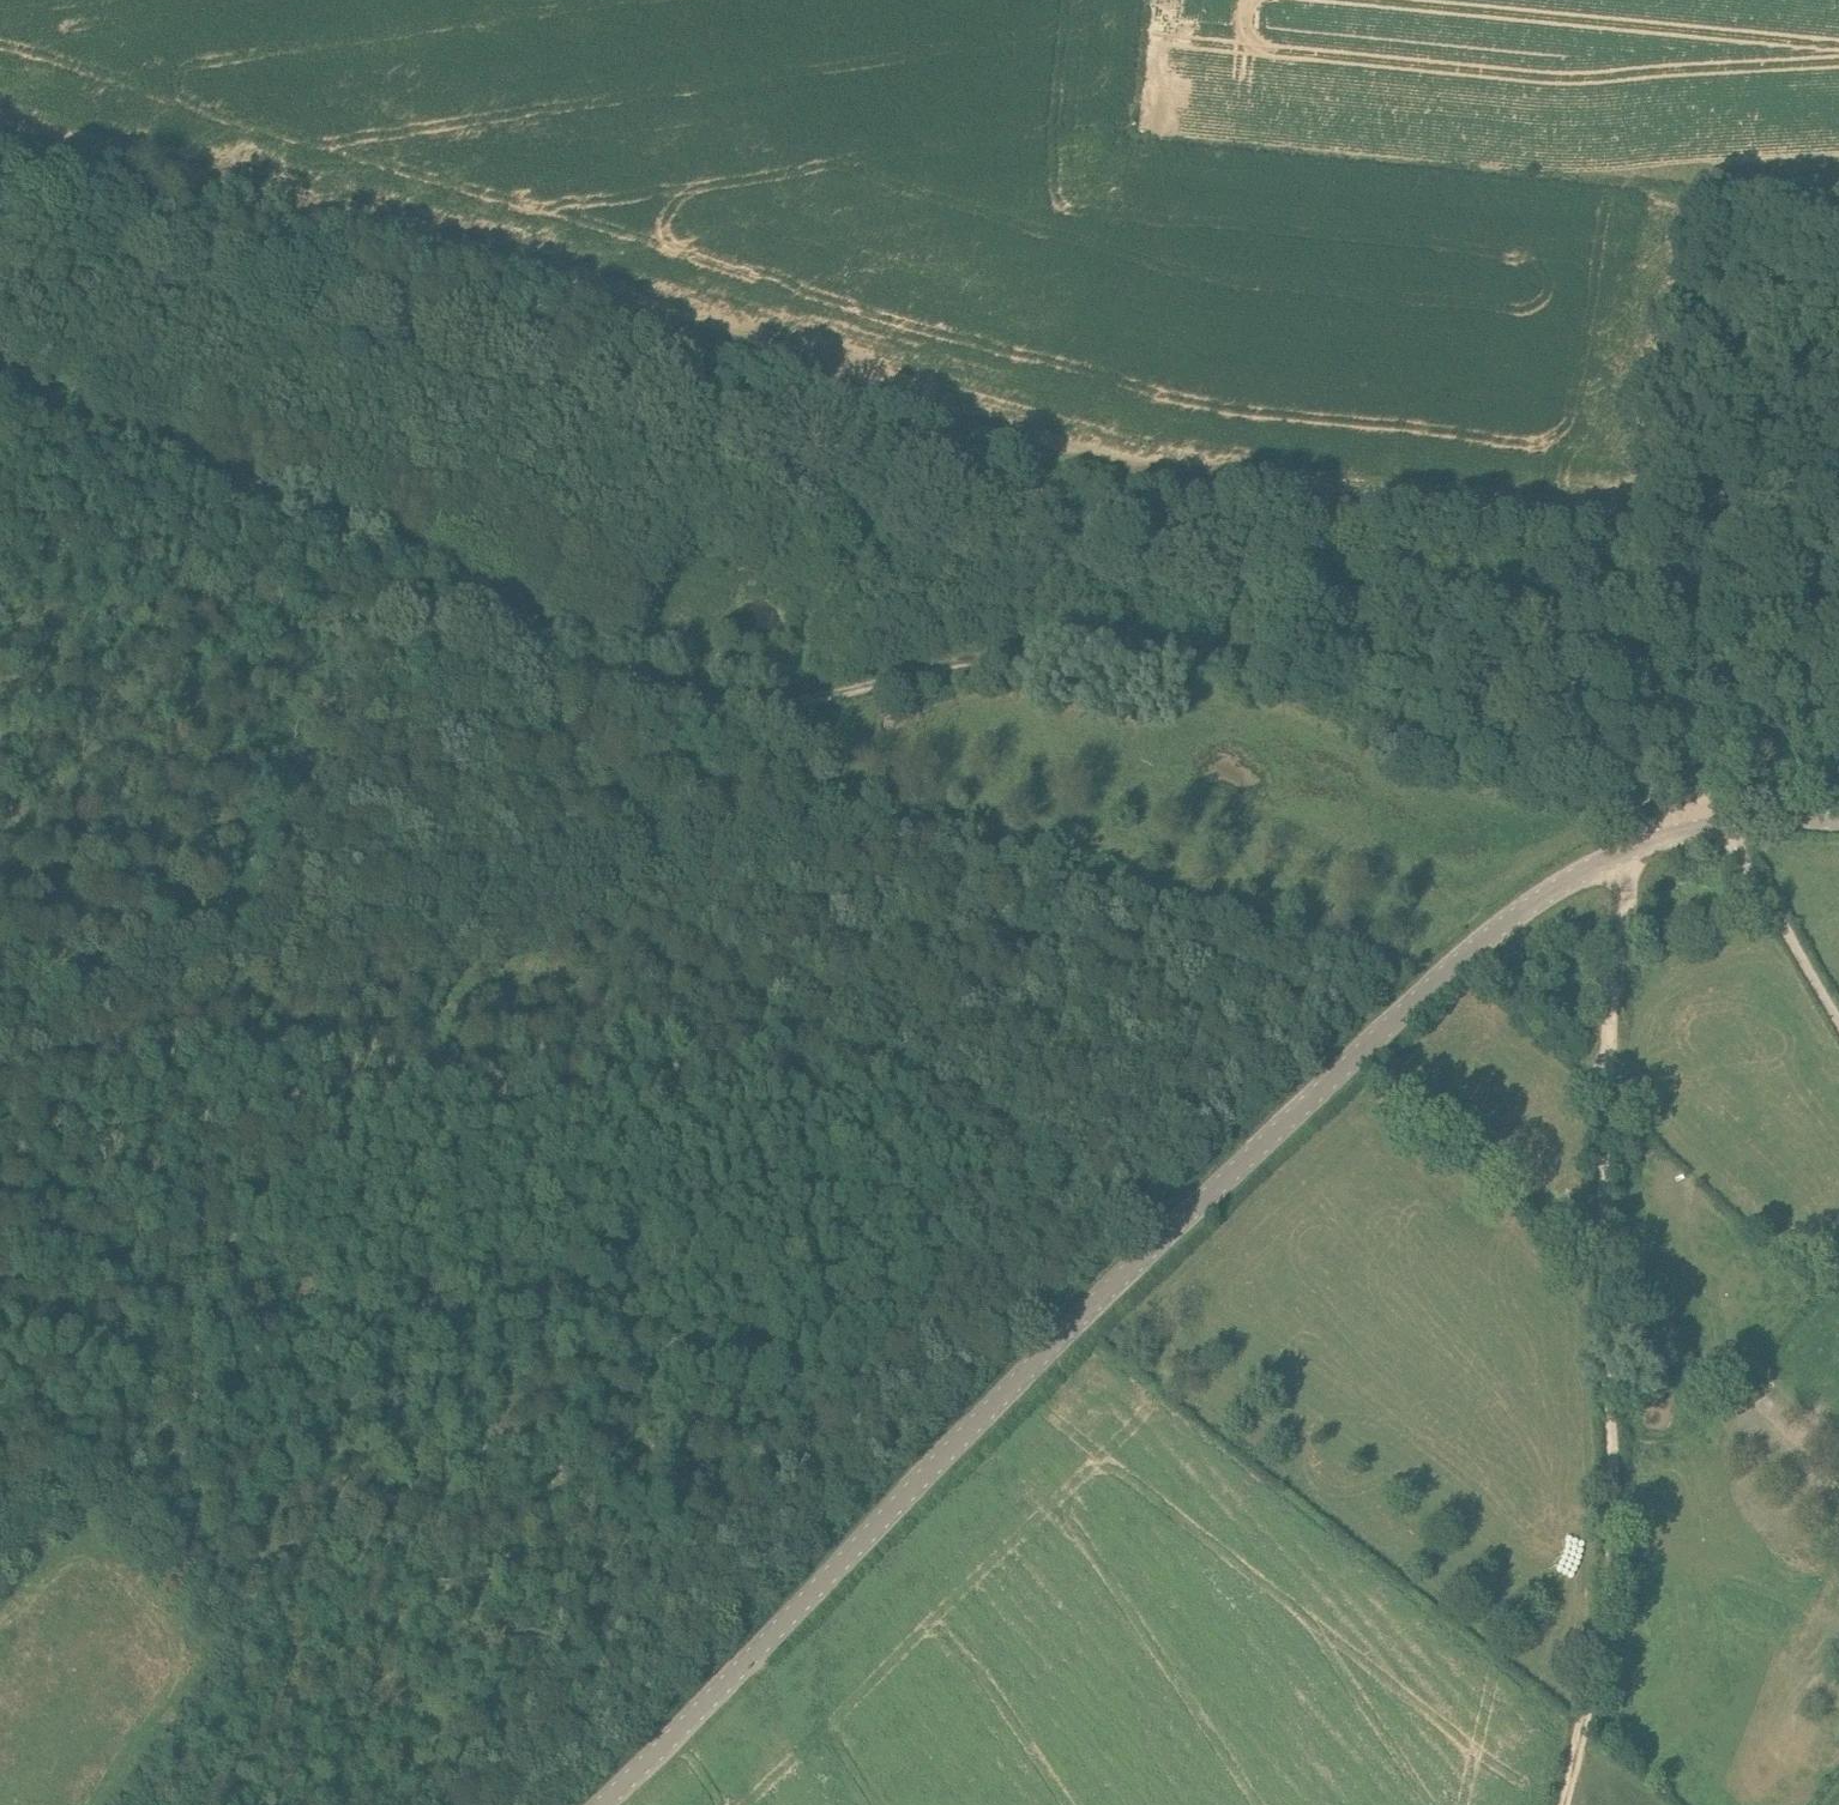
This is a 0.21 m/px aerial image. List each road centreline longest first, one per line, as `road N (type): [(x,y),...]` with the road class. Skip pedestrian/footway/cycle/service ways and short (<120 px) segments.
road 1 (track): [(0,394),(432,558),(565,656),(621,675),(773,706),(1003,655),(1253,663),(1413,723),(1628,764),(1661,778),(1710,823)]
road 2 (unclassified): [(601,1804),(1083,1311),(1484,936),(1568,877),(1663,834),(1710,823),(1838,818)]
road 3 (track): [(1628,848),(1602,1178),(1609,1570),(1593,1680),(1561,1804)]
road 4 (track): [(1731,822),(1748,868),(1838,1018)]

